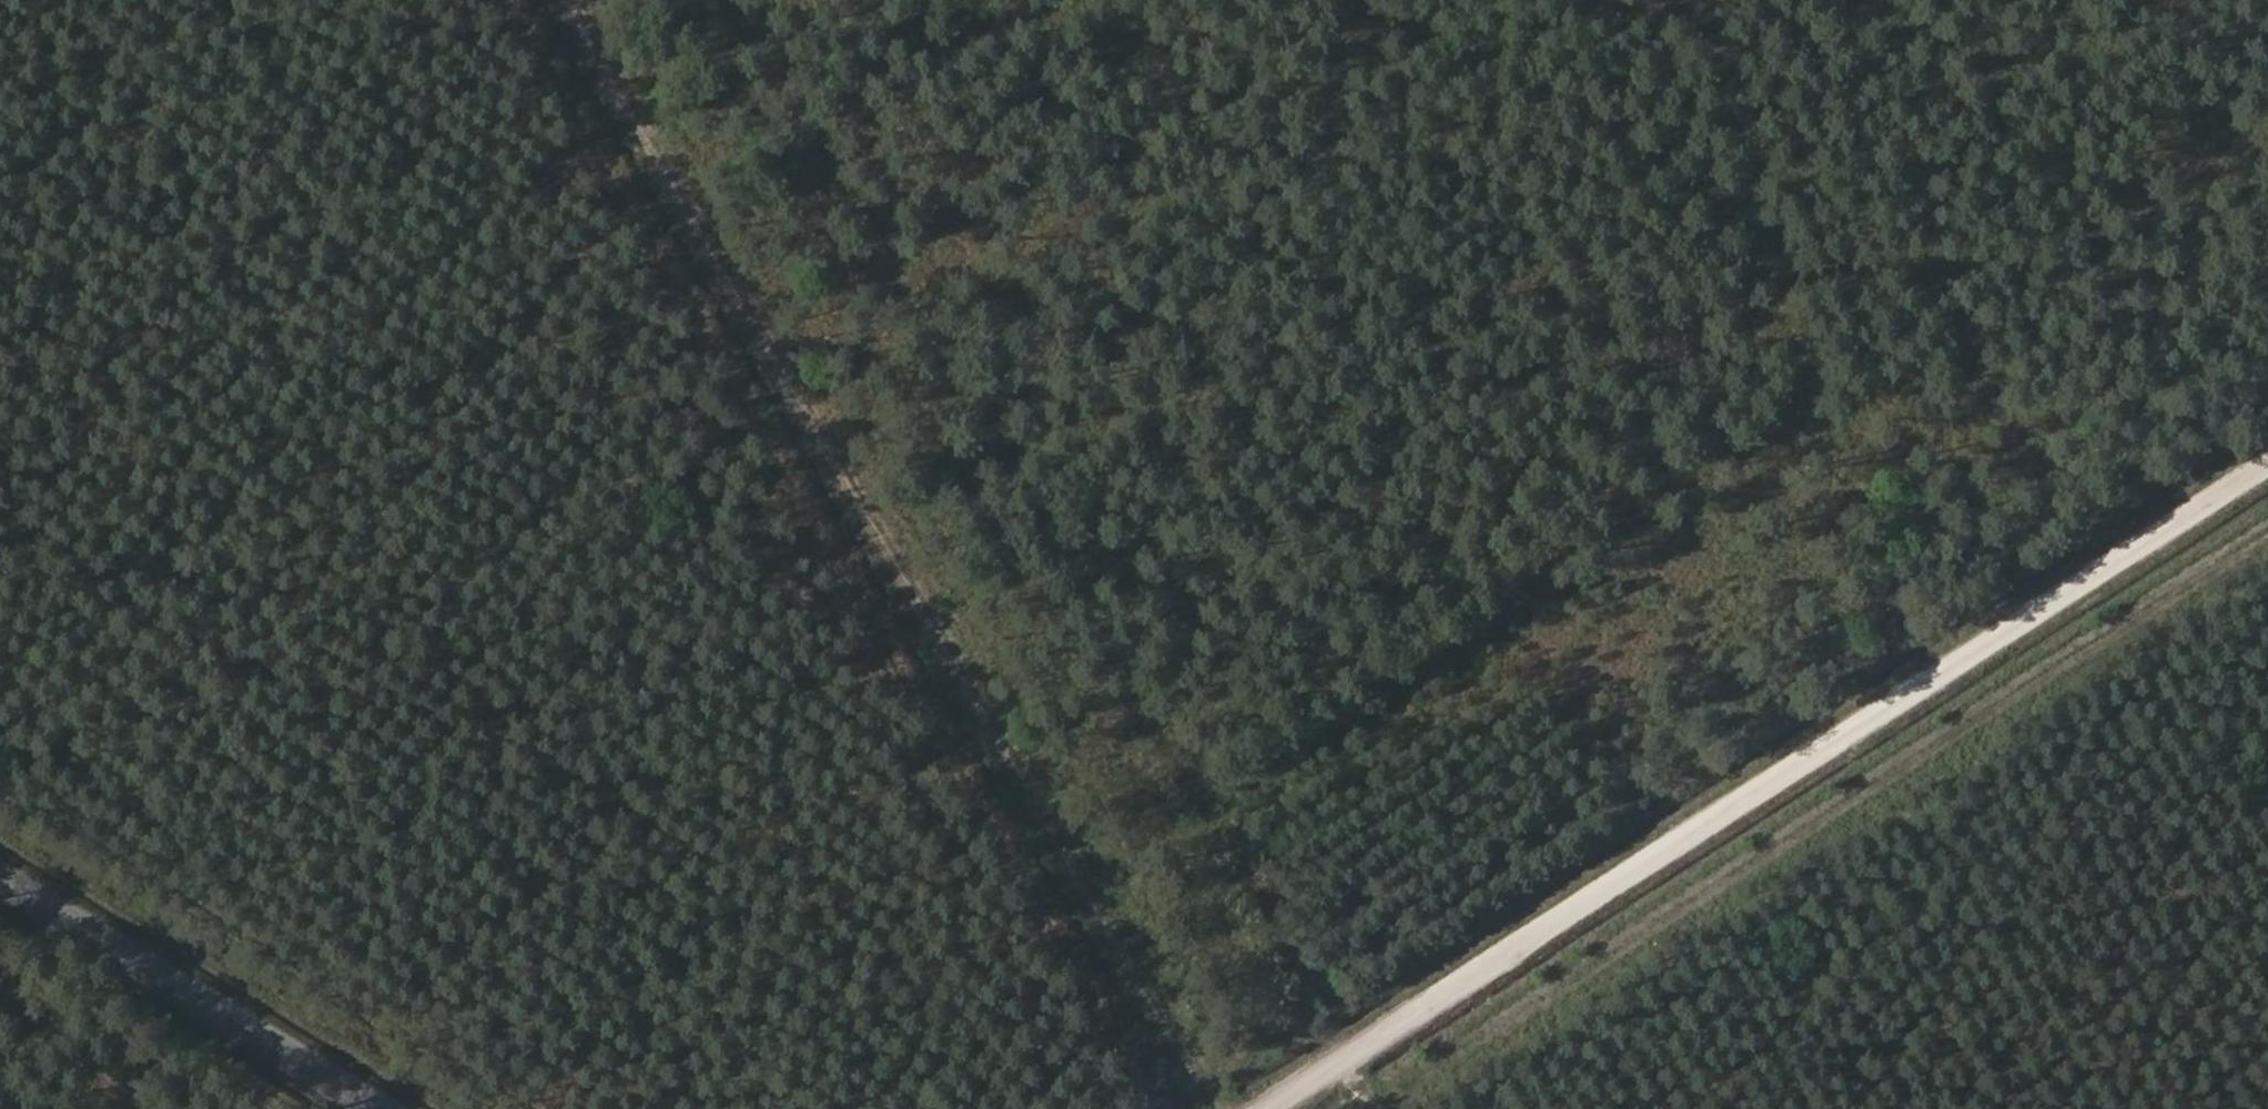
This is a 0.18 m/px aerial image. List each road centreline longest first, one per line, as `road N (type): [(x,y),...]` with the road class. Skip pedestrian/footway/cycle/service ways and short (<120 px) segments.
road 1 (track): [(1239,1108),(593,0)]
road 2 (track): [(1366,1049),(1110,578),(772,0)]
road 3 (track): [(2267,469),(1274,1108)]
road 4 (secondary): [(0,886),(365,1108)]

